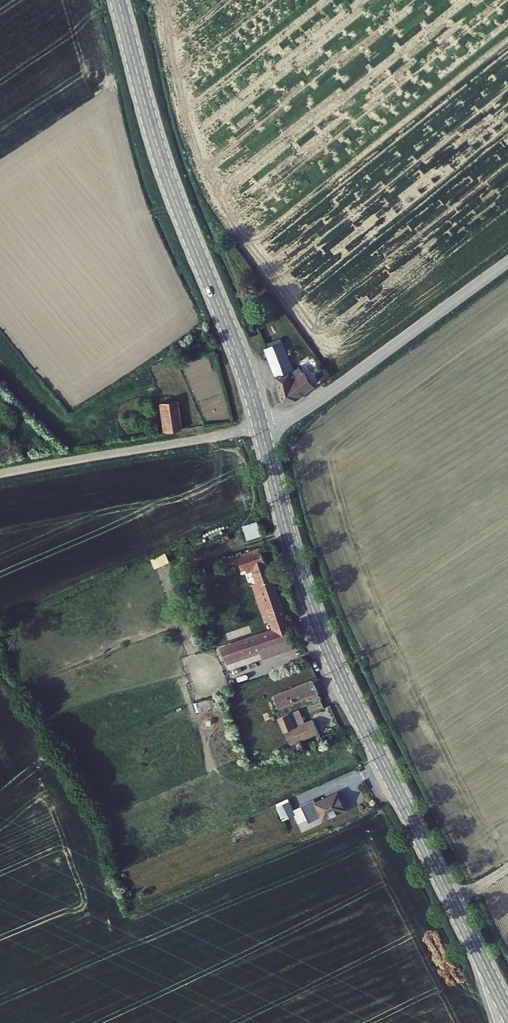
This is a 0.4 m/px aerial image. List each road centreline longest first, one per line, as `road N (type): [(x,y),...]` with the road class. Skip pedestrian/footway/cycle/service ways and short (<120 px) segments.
road 1 (primary): [(507,1013),(323,636),(261,426)]
road 2 (primary): [(118,0),(164,168),(261,426)]
road 3 (unclassified): [(507,261),(309,407),(261,426)]
road 4 (track): [(261,426),(0,475)]

